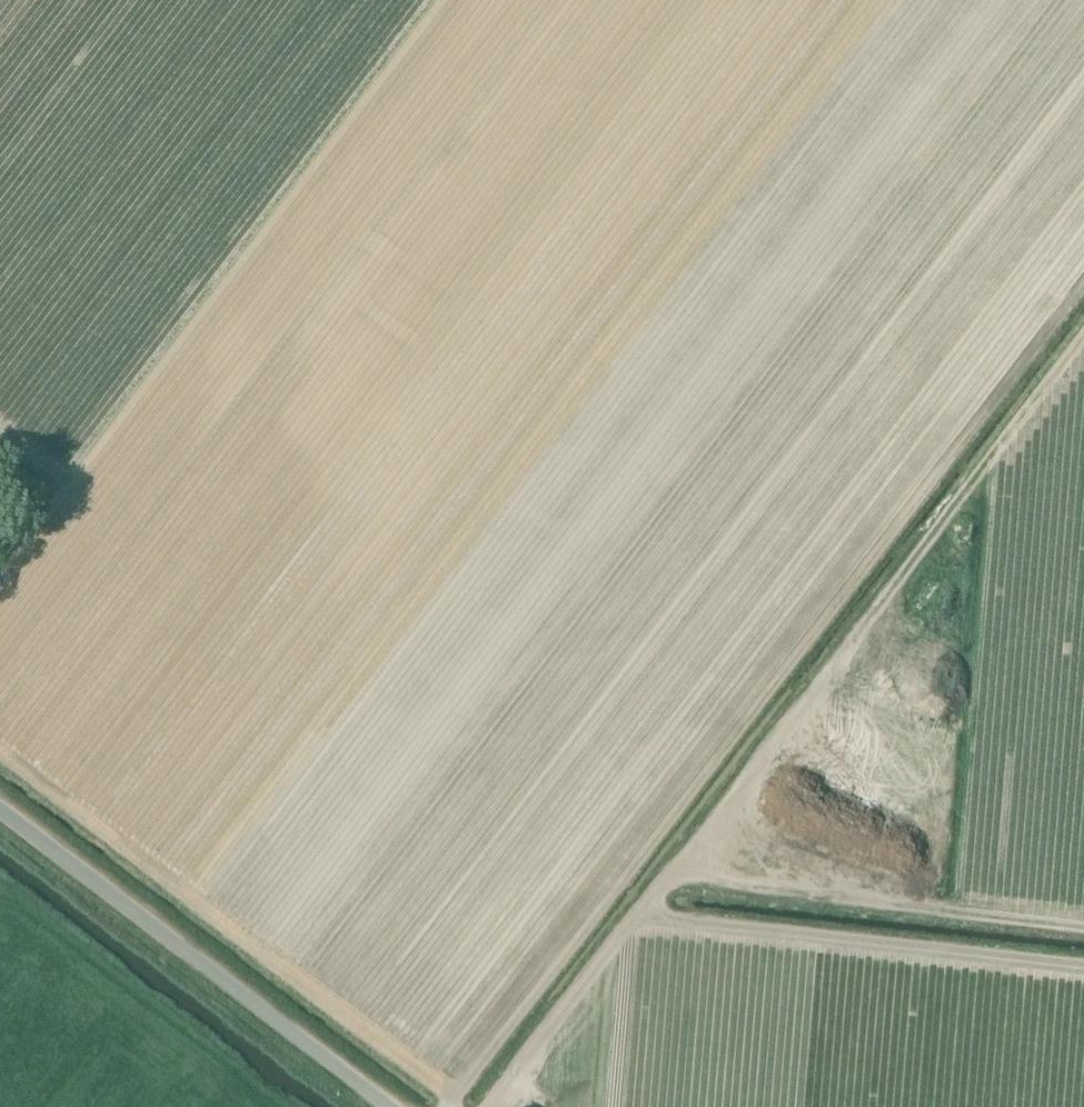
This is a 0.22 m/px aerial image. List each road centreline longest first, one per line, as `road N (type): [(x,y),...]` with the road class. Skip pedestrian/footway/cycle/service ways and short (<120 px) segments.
road 1 (unclassified): [(388,1106),(0,810)]

